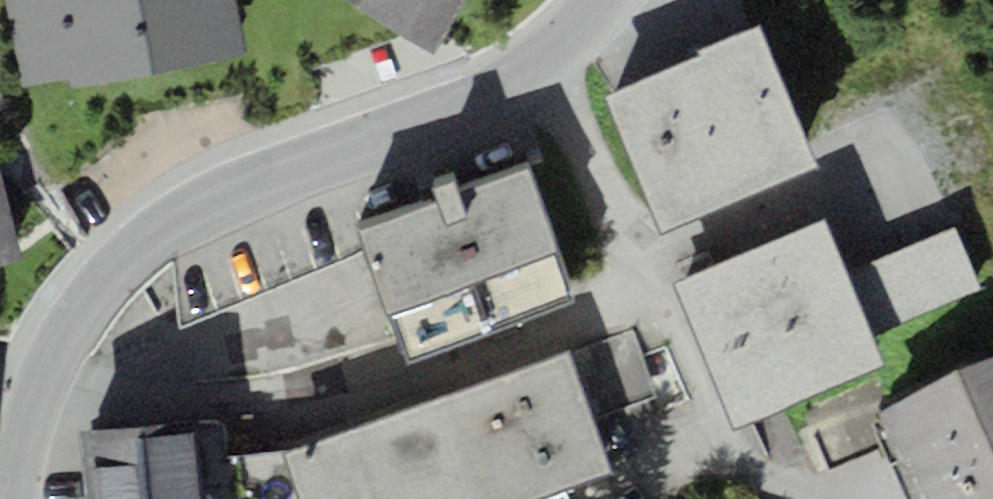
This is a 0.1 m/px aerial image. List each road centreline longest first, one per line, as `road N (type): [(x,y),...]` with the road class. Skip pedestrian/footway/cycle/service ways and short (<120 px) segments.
road 1 (residential): [(5,498),(12,442),(74,333),(148,239),(240,173),(555,71)]
road 2 (residential): [(832,498),(742,460),(714,439),(555,71)]

